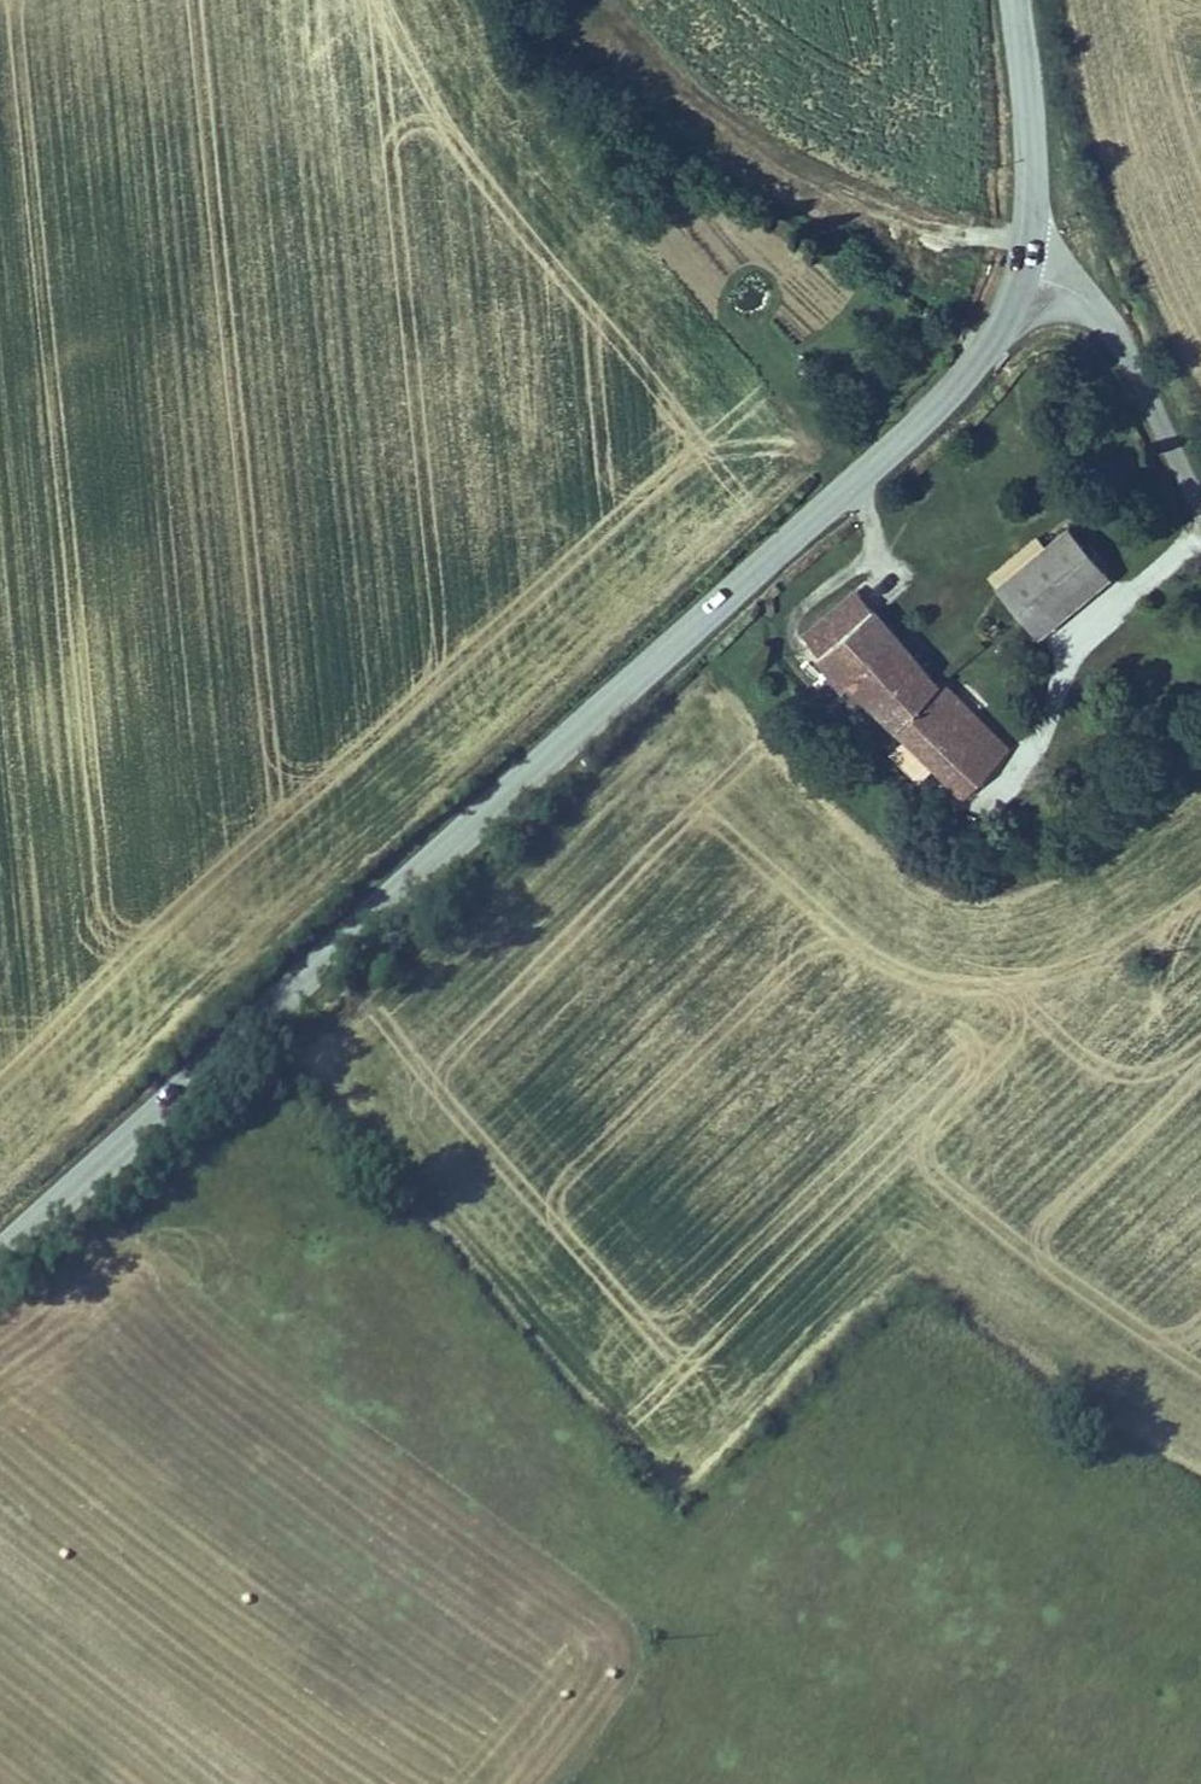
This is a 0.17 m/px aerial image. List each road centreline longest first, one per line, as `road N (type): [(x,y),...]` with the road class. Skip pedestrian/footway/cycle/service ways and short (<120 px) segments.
road 1 (tertiary): [(1022,276),(998,336),(940,410),(0,1259)]
road 2 (tertiary): [(1200,499),(1110,328),(1065,288),(1022,276)]
road 3 (tertiary): [(1022,276),(1033,202),(1018,0)]

